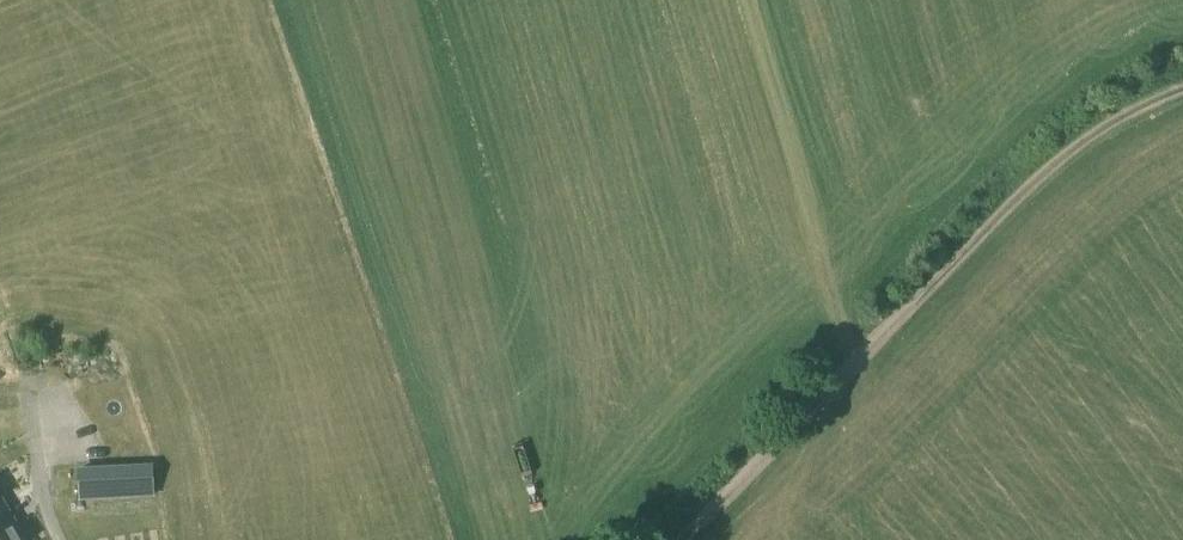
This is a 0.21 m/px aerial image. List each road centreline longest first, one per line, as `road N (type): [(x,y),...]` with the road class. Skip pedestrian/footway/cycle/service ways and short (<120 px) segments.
road 1 (track): [(667,539),(1055,154),(1116,106),(1182,82)]

